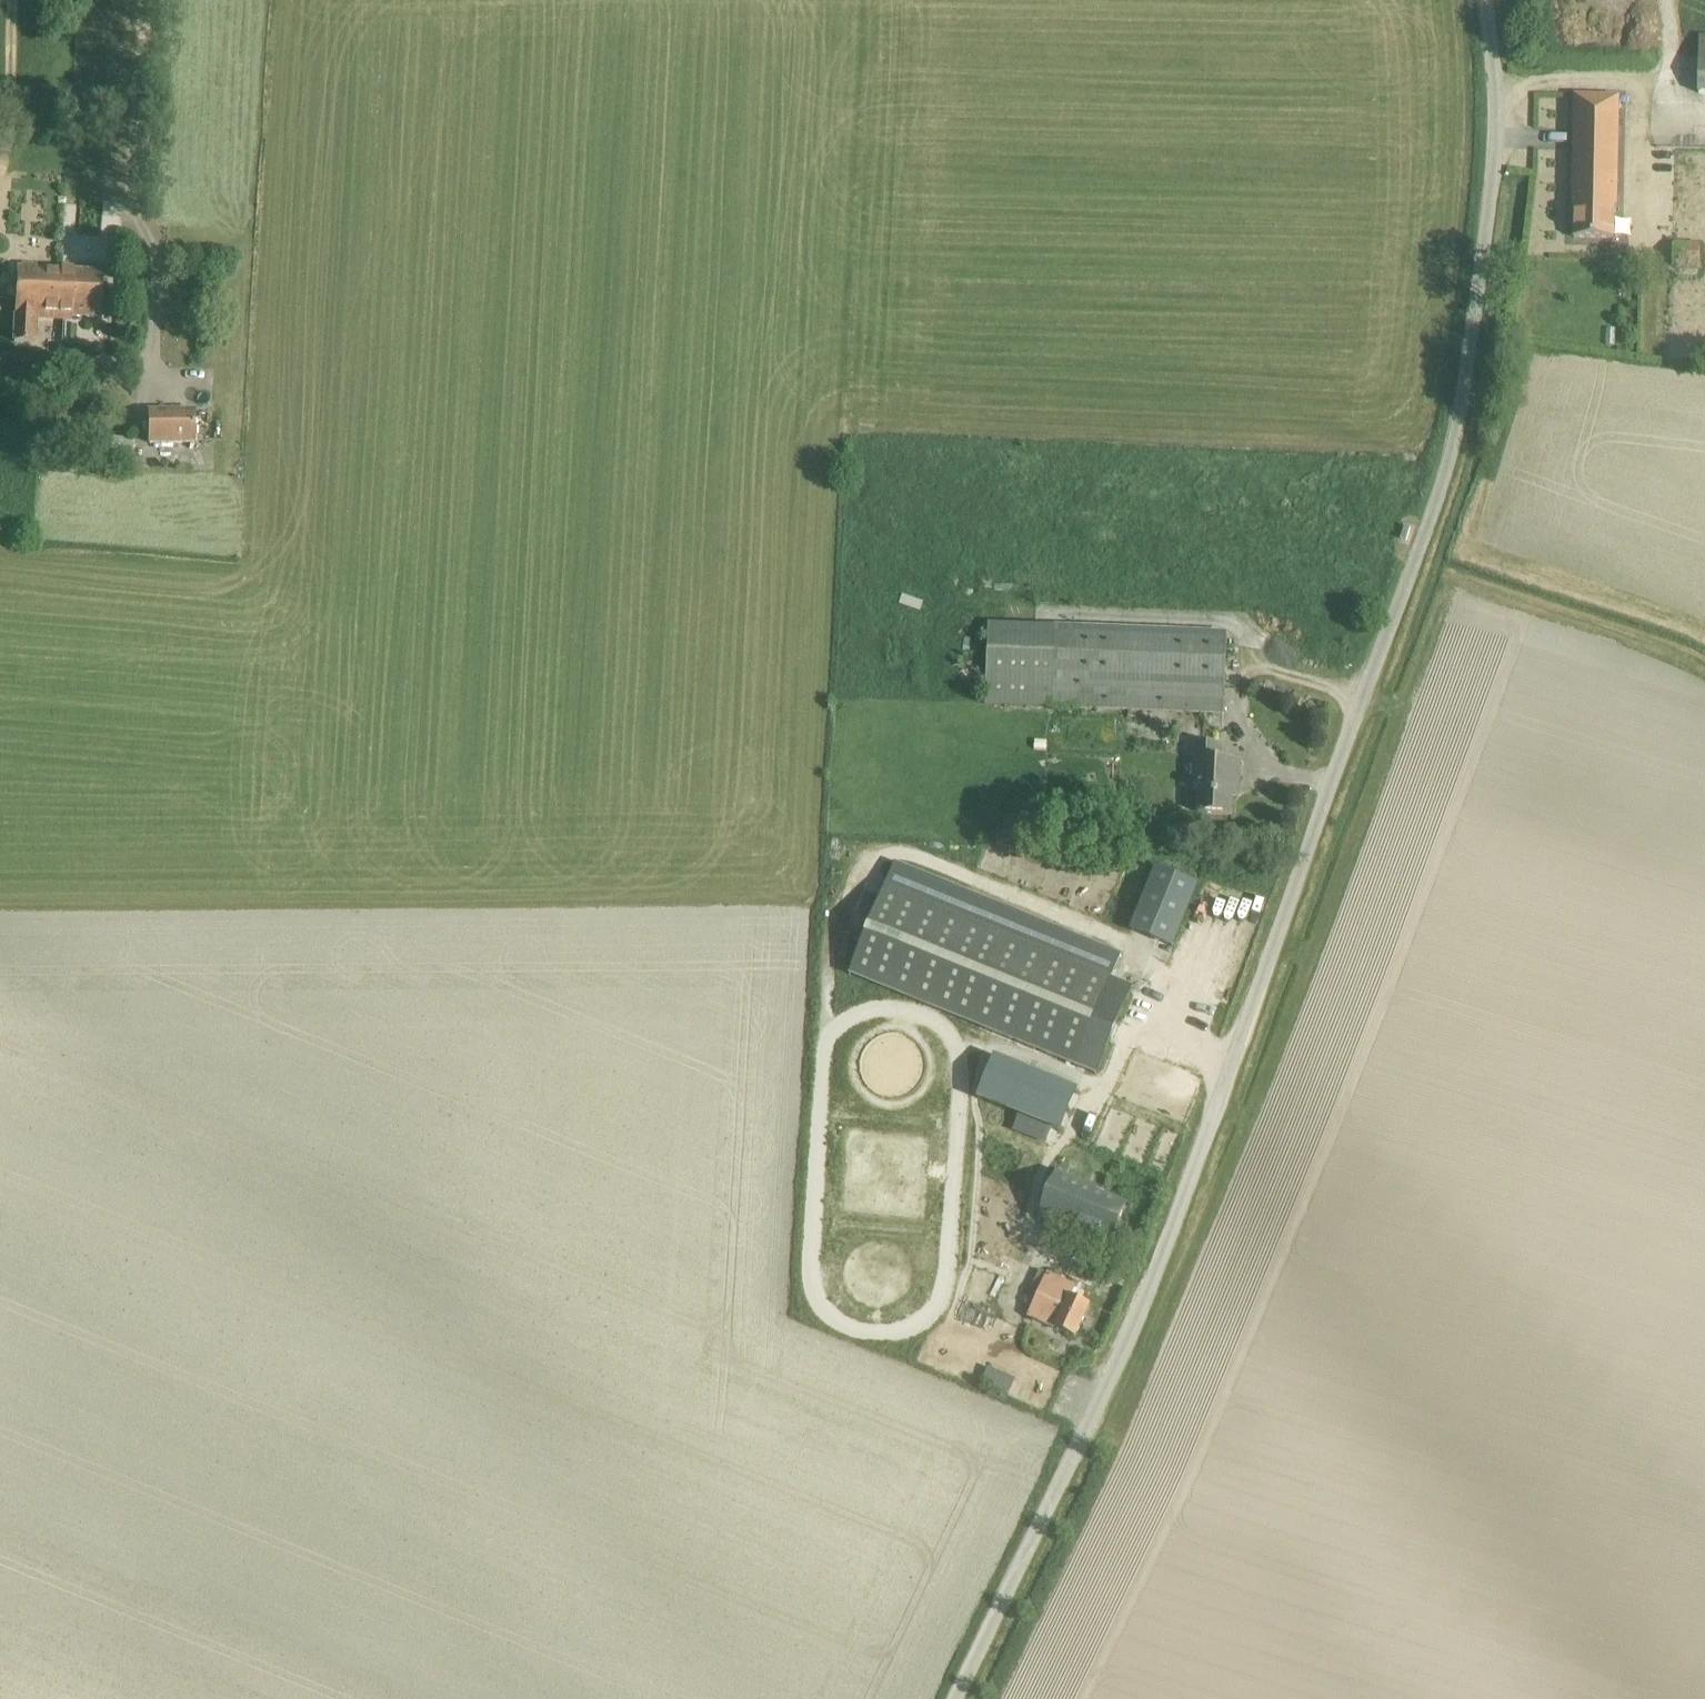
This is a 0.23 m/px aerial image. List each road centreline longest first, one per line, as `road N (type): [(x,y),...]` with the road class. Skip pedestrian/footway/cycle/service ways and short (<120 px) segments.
road 1 (unclassified): [(958,1698),(1121,1352),(1426,537),(1453,450),(1496,188),(1496,74),(1486,0)]

